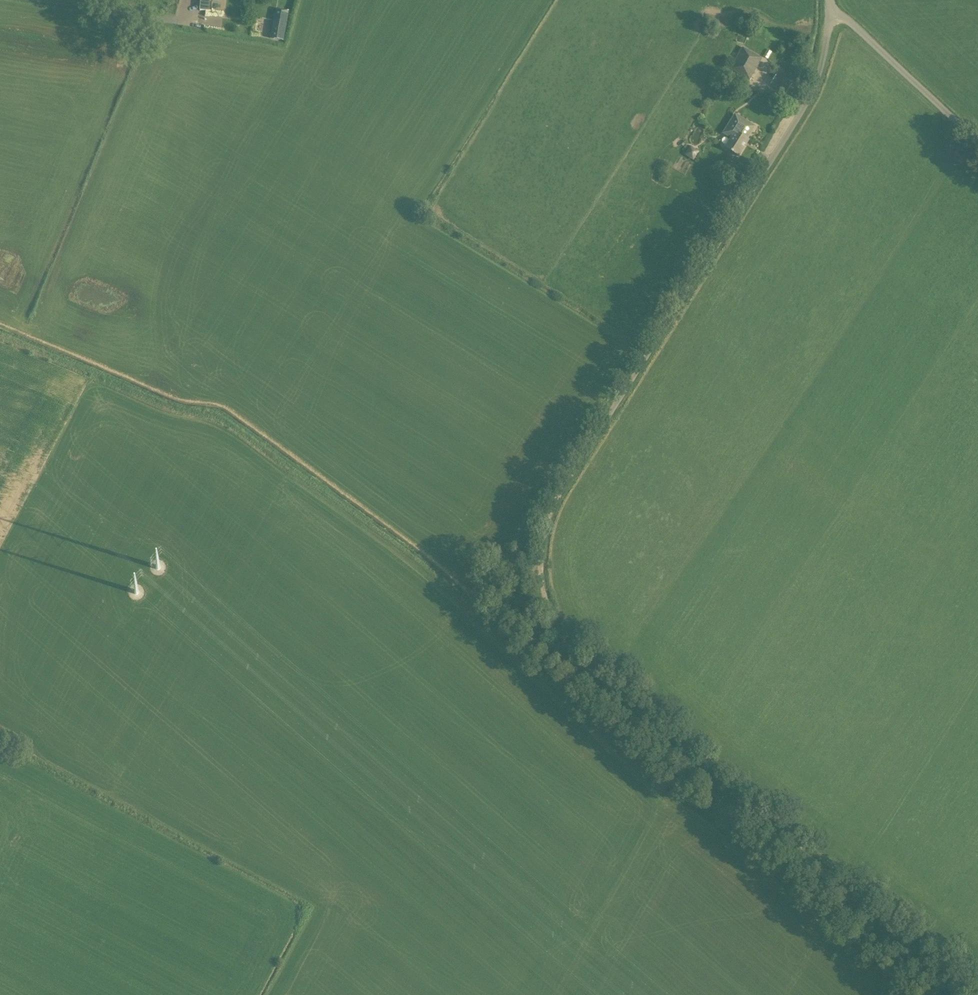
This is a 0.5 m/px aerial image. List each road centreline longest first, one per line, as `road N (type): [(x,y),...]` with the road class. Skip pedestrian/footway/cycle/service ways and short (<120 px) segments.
road 1 (unclassified): [(830,0),(809,103),(555,504),(541,576),(565,641)]
road 2 (track): [(565,641),(973,994)]

